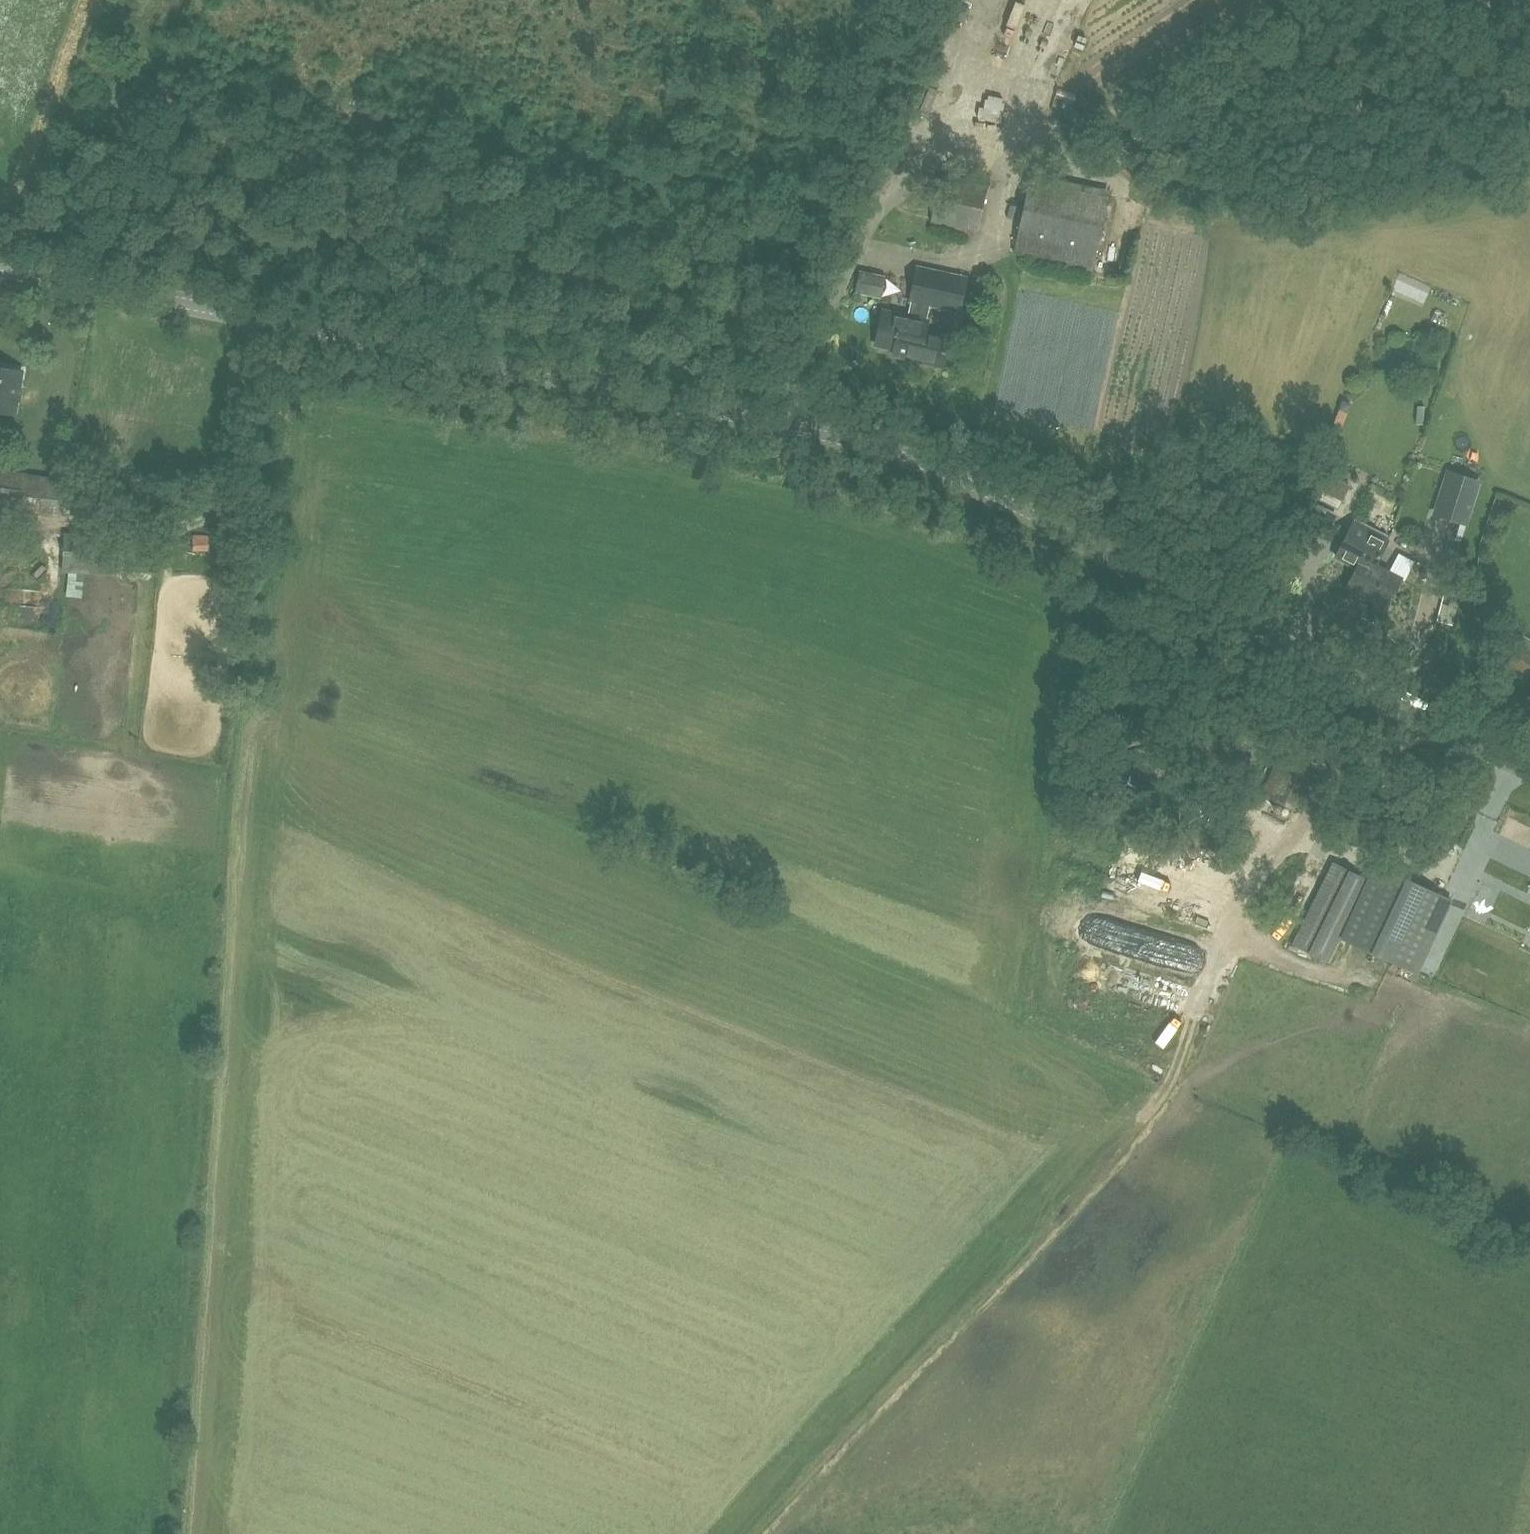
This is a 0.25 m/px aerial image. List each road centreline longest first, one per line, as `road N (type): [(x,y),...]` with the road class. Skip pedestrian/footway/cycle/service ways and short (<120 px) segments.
road 1 (unclassified): [(1529,773),(936,468),(0,265)]
road 2 (track): [(763,1533),(1105,1168),(1172,1078),(1209,975)]

